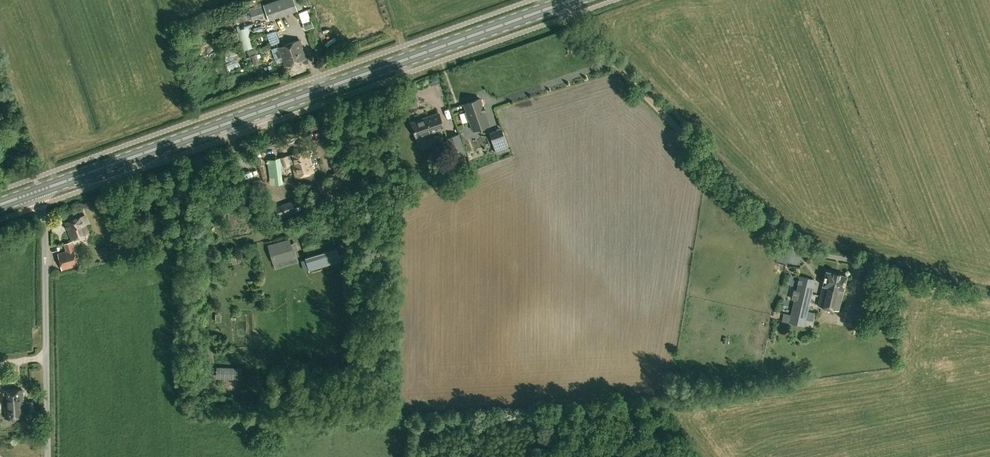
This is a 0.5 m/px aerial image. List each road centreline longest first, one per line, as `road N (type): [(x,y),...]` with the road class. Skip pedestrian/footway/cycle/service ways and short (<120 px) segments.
road 1 (primary): [(0,207),(556,7)]
road 2 (unclassified): [(801,251),(556,7)]

